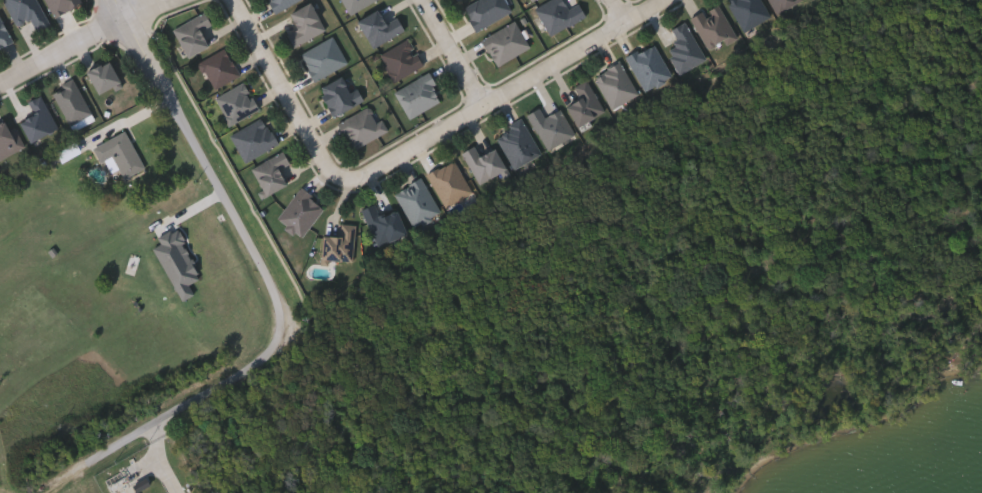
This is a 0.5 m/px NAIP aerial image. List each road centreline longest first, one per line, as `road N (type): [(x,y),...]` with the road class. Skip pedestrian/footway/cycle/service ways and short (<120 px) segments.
road 1 (residential): [(47,492),(246,383),(274,354),(284,327),(274,282),(116,0)]
road 2 (residential): [(651,0),(354,184),(334,182)]
road 3 (residential): [(334,182),(233,0)]
road 4 (residential): [(172,0),(0,87)]

